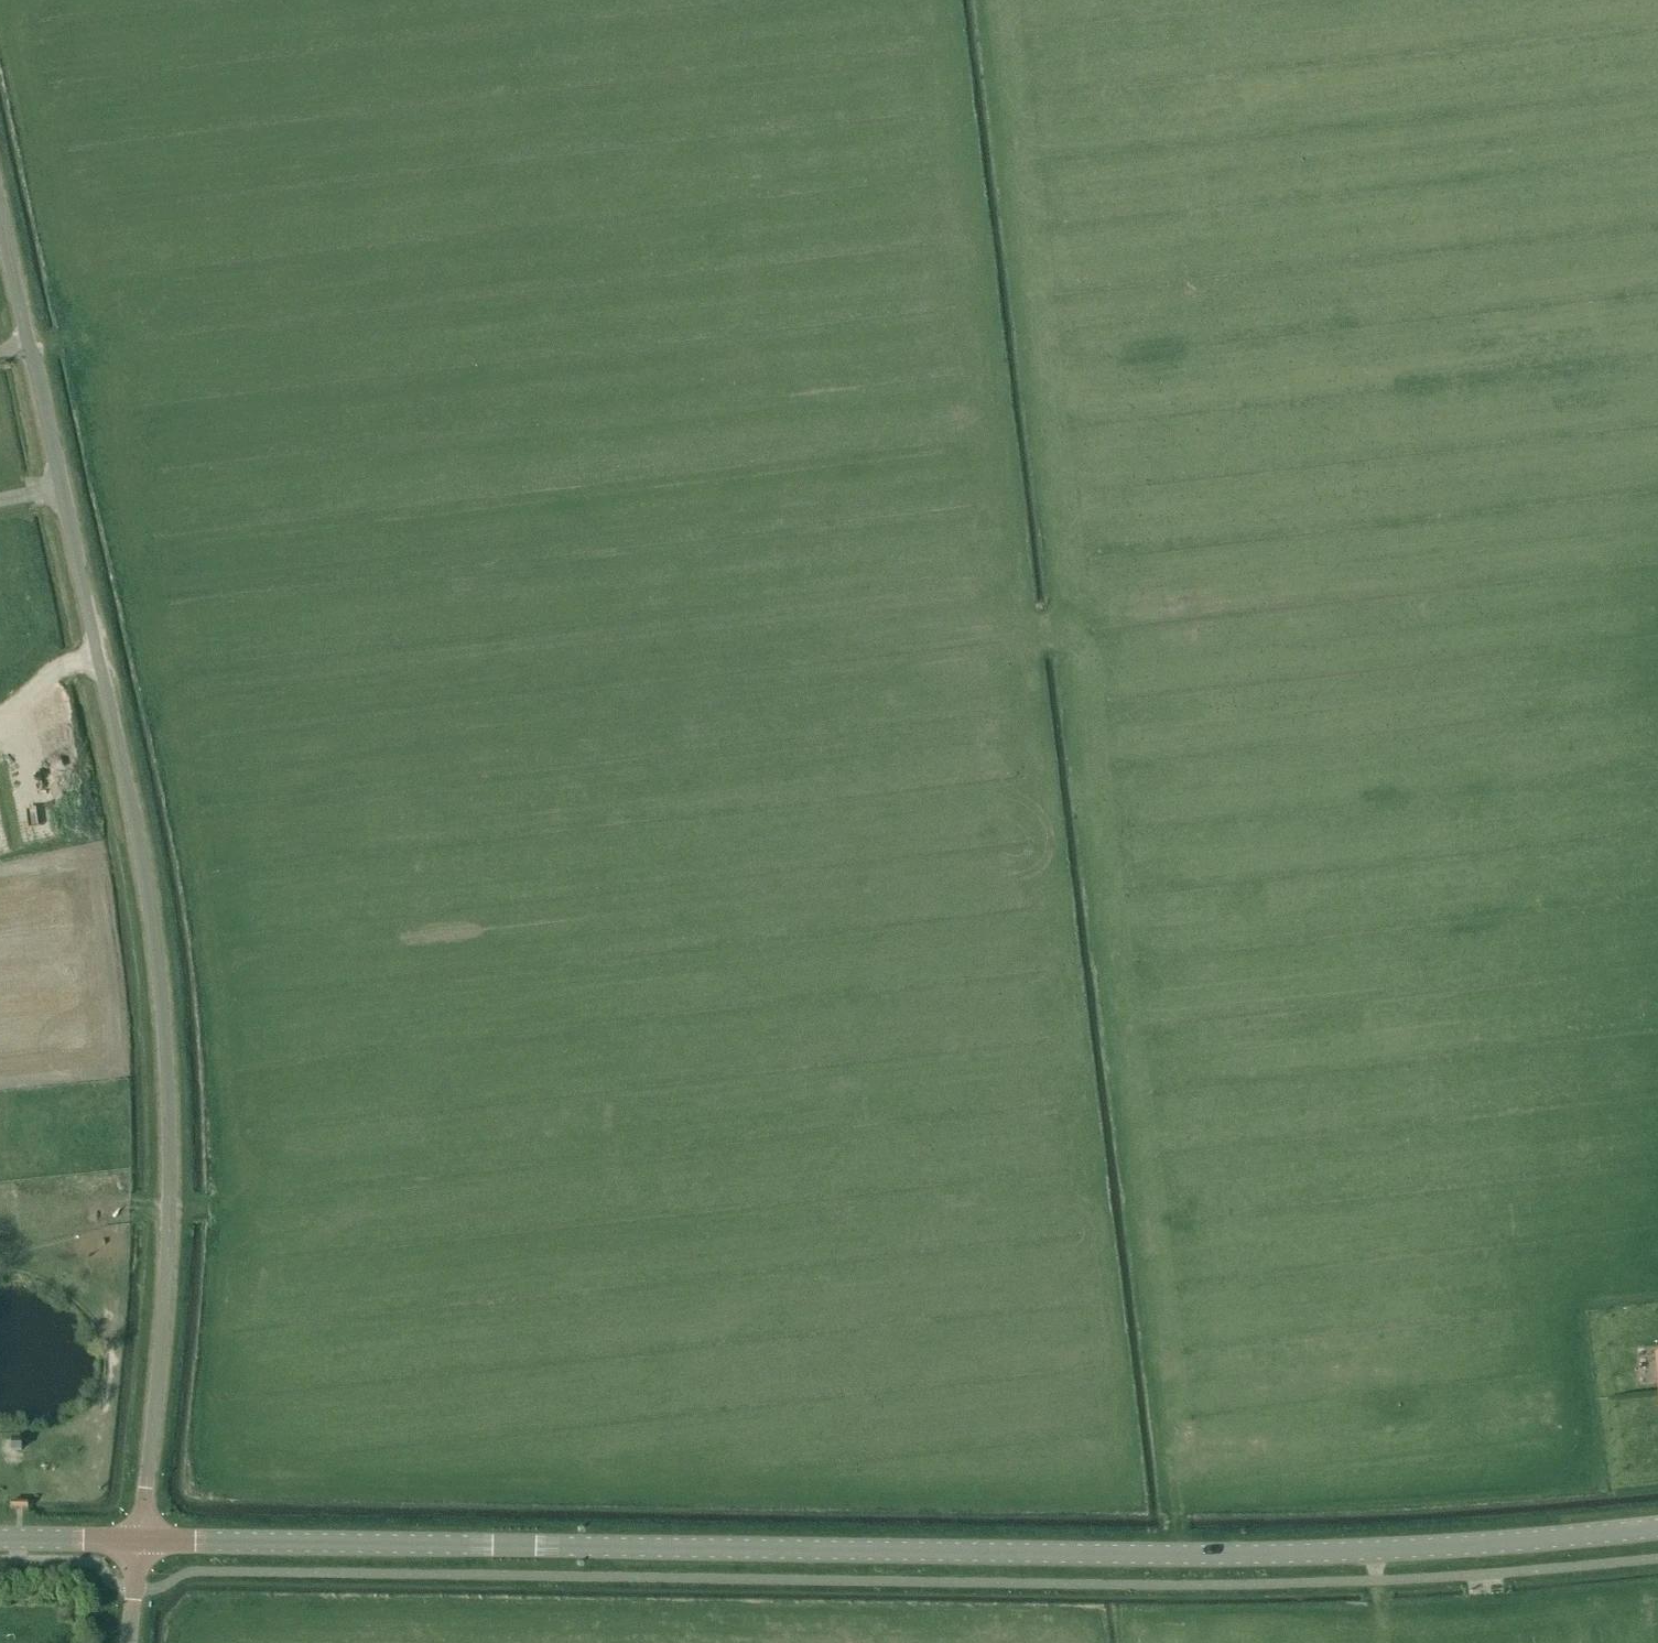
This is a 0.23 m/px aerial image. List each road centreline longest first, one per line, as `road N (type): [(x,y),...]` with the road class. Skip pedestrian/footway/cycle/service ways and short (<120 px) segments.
road 1 (tertiary): [(140,1536),(1184,1554),(1367,1550),(1657,1526)]
road 2 (unclassified): [(140,1536),(165,1338),(175,1163),(164,982),(146,859),(0,174)]
road 3 (tertiary): [(140,1536),(0,1535)]

